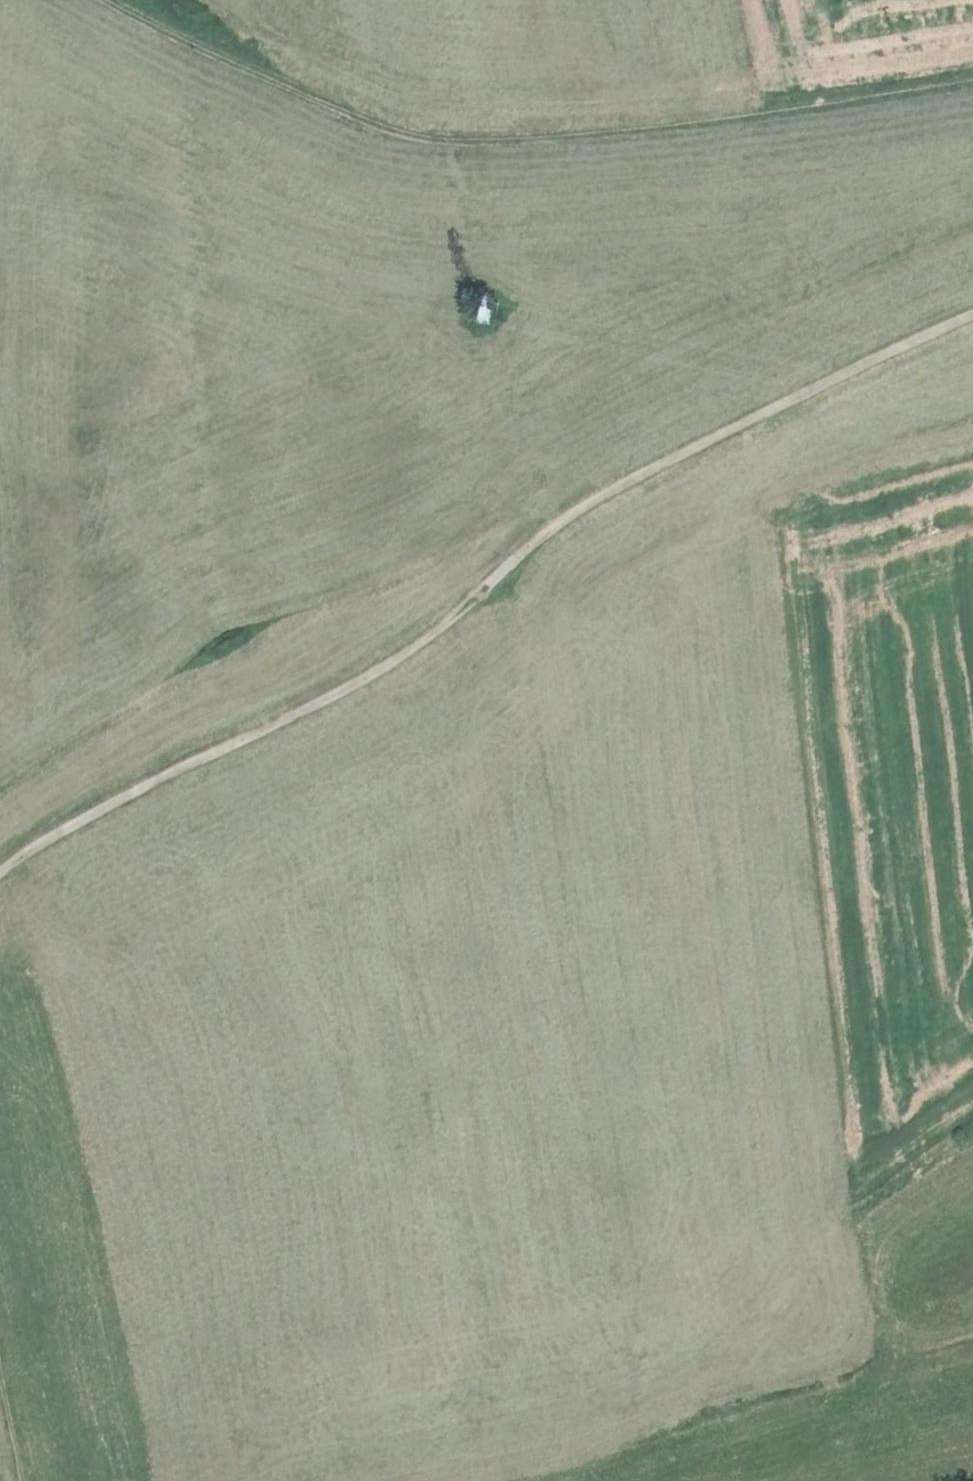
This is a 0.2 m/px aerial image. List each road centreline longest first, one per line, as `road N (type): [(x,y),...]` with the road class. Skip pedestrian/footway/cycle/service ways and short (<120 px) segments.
road 1 (track): [(972,316),(571,513),(451,622),(351,688),(88,816),(0,876)]

